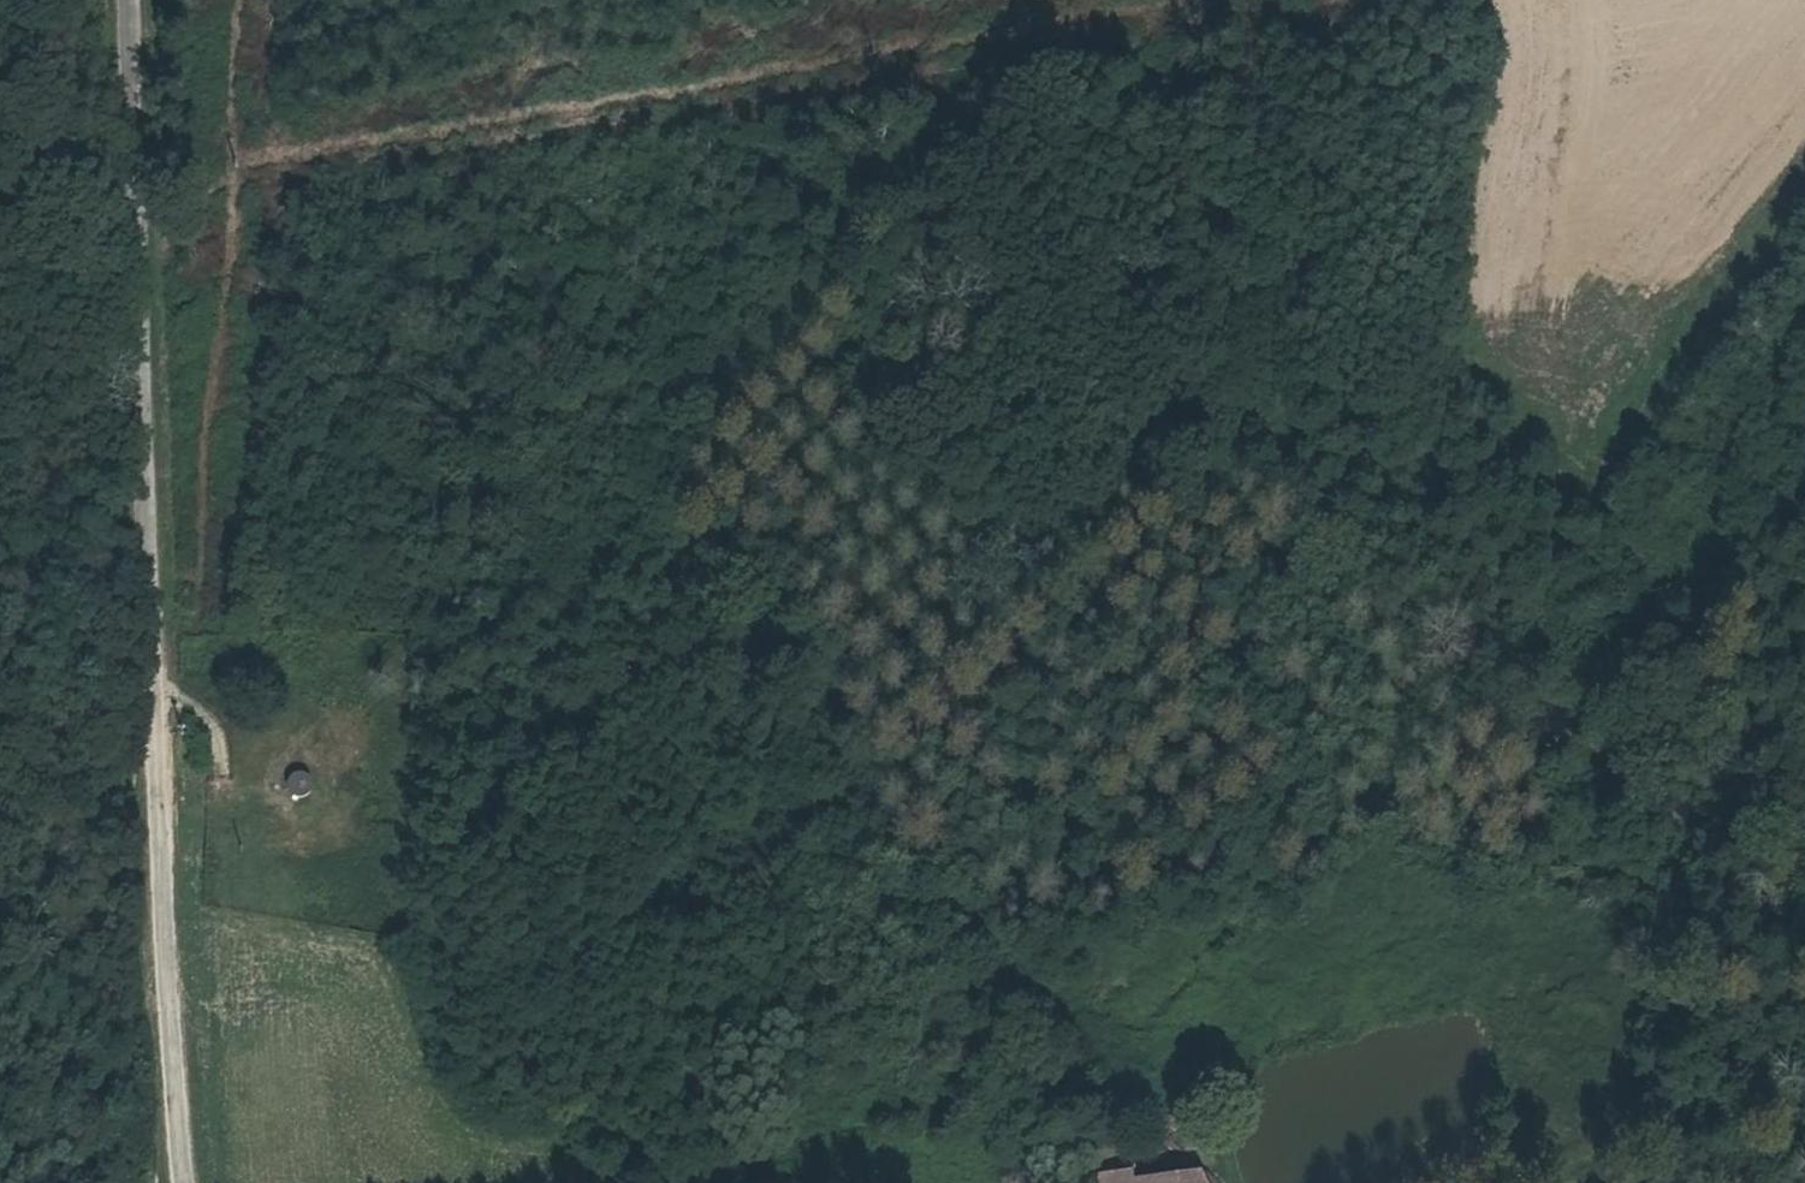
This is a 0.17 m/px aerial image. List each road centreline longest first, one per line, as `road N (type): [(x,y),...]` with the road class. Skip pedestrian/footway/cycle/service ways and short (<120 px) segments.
road 1 (unclassified): [(181,1182),(165,1003),(129,0)]
road 2 (track): [(1804,1116),(1549,1179)]

